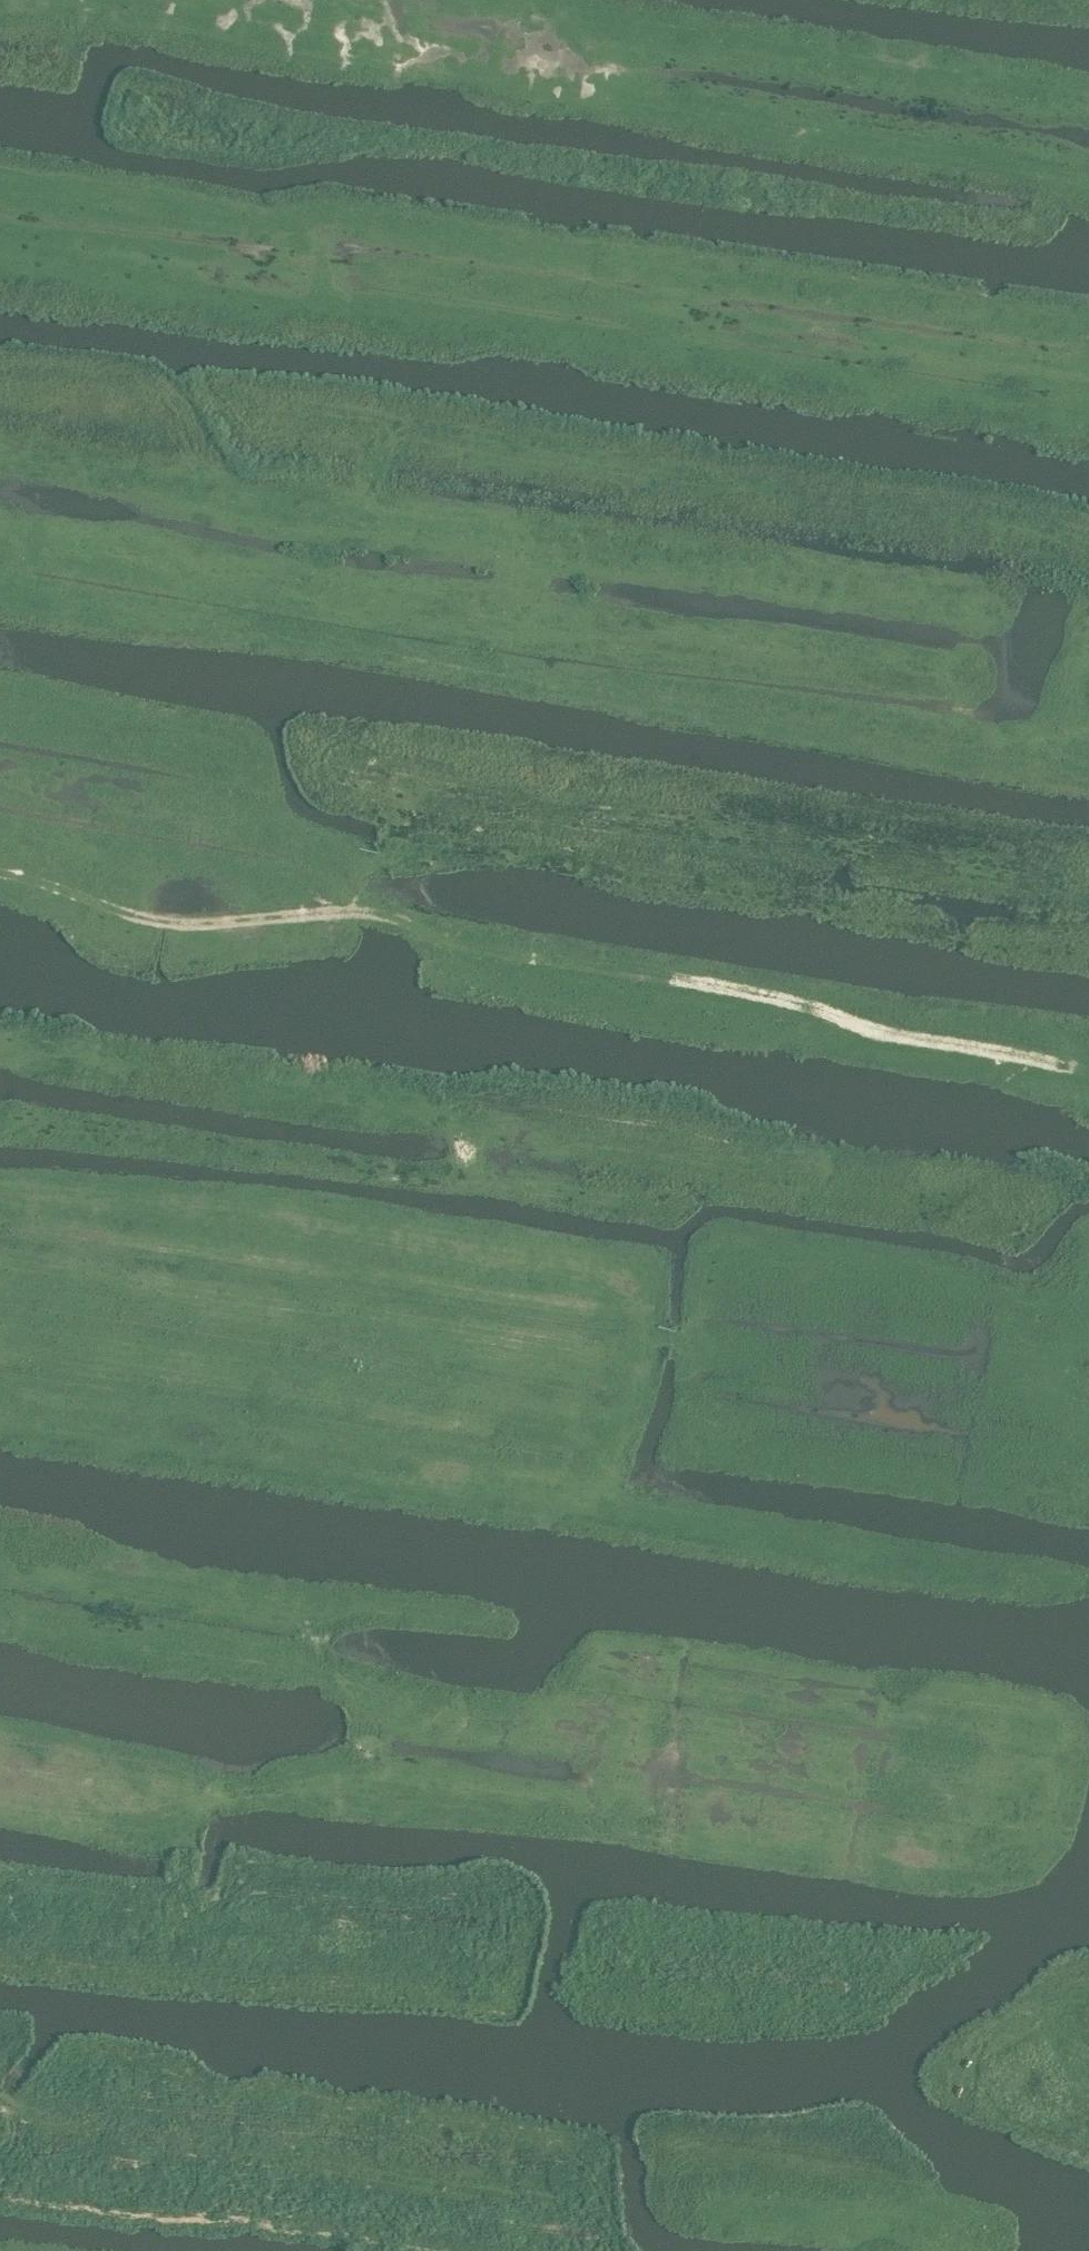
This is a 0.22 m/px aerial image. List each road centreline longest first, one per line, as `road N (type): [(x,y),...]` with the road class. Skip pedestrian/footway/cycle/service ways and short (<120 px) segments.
road 1 (track): [(0,872),(184,920),(390,917),(485,951),(785,997),(884,1037),(1088,1069)]

